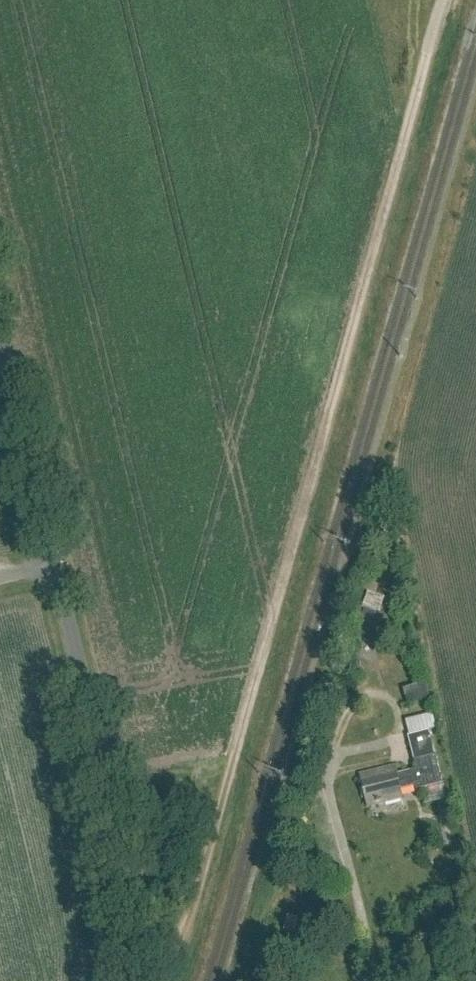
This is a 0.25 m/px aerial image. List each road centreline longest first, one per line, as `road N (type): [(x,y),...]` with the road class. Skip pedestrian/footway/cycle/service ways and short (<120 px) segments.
road 1 (track): [(142,938),(180,932),(195,891),(443,0)]
road 2 (unclassified): [(145,980),(142,938),(54,563)]
road 3 (unclassified): [(54,563),(0,334)]
road 4 (residential): [(374,980),(330,795)]
road 5 (track): [(218,804),(102,768)]

